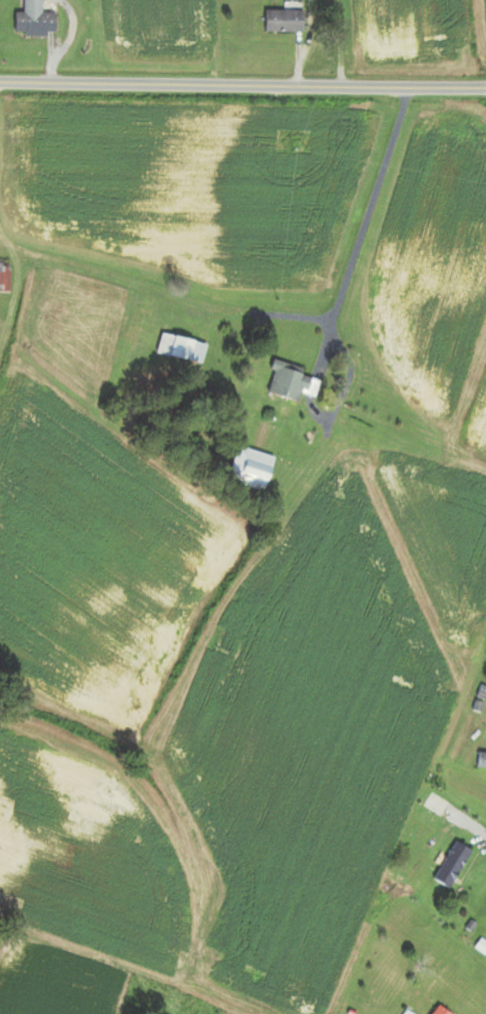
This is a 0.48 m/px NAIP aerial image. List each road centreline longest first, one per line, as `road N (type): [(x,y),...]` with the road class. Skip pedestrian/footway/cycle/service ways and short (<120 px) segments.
road 1 (residential): [(406,90),(331,319),(237,308),(10,243),(0,228)]
road 2 (residential): [(0,84),(485,90)]

